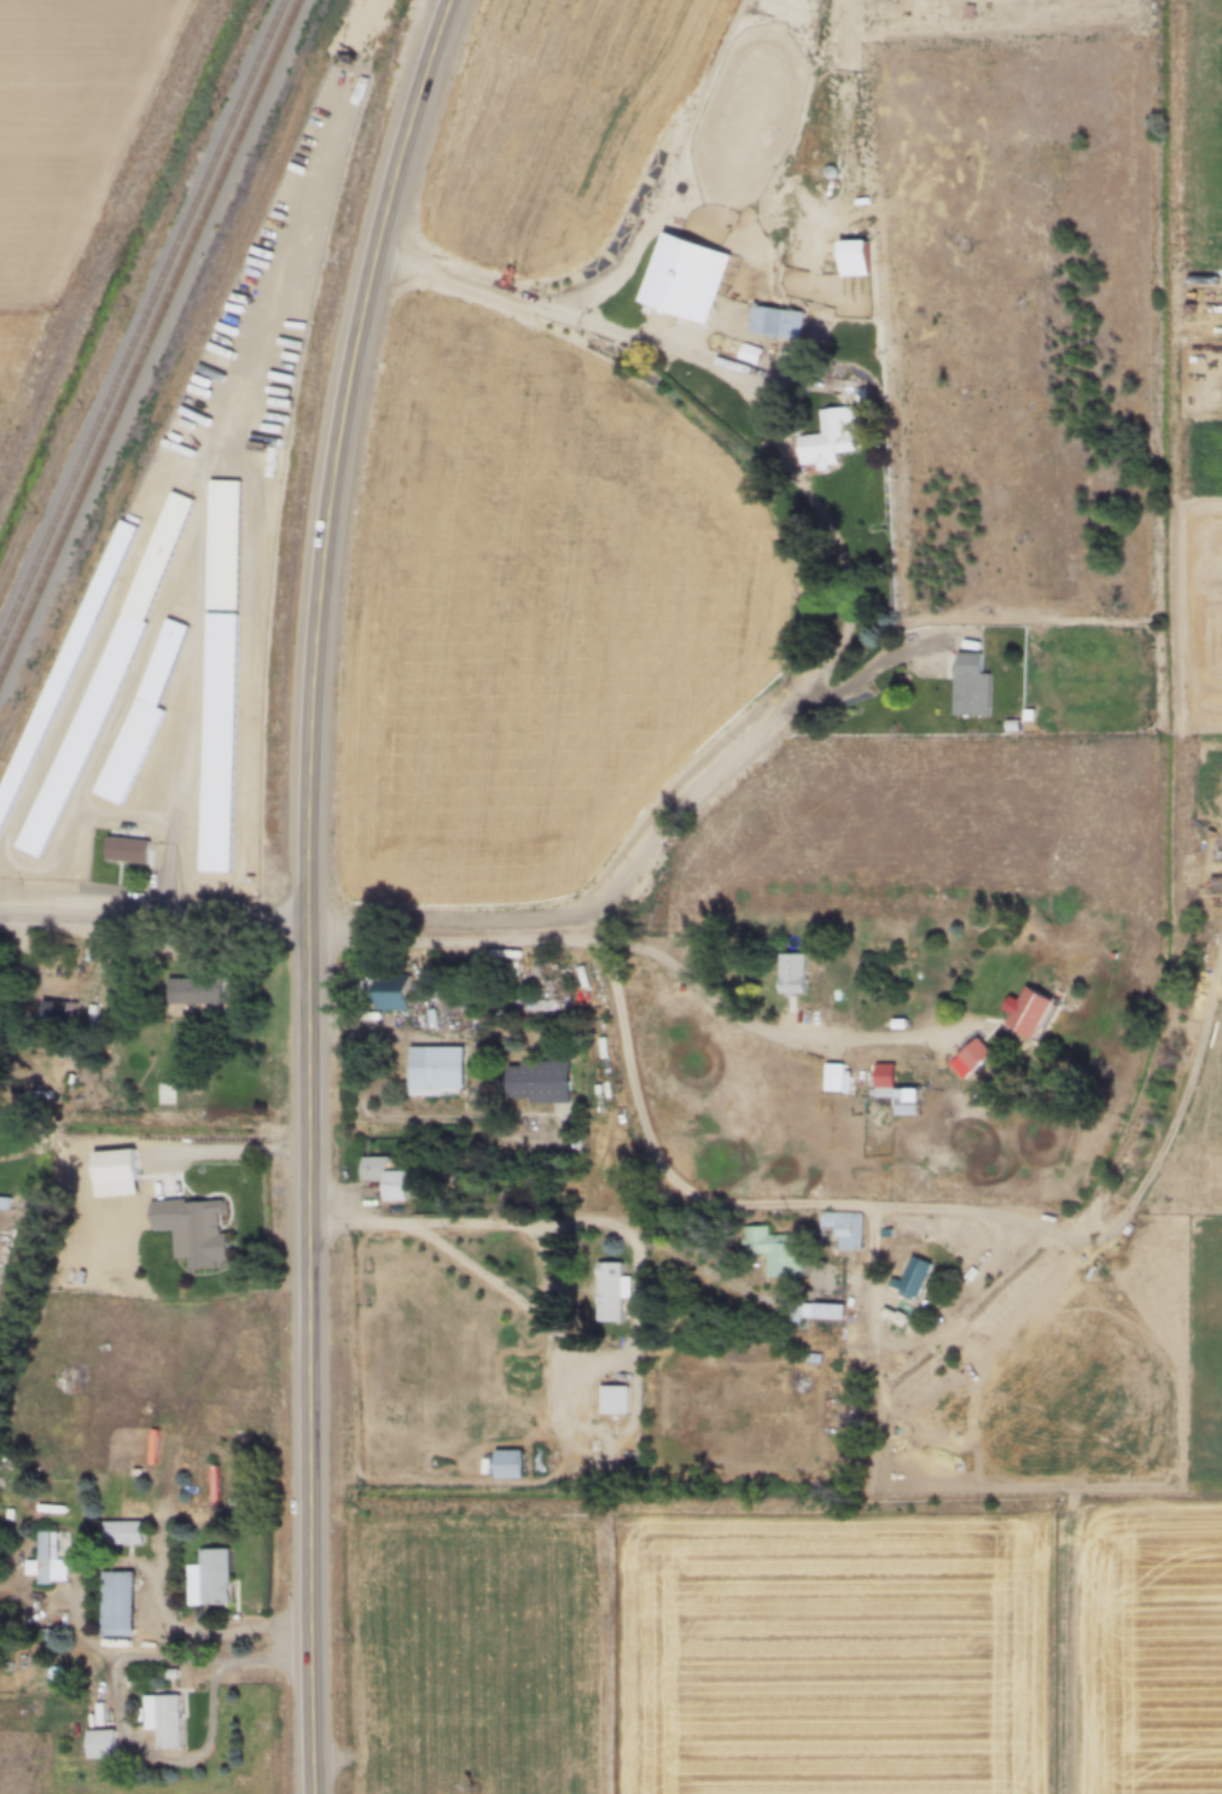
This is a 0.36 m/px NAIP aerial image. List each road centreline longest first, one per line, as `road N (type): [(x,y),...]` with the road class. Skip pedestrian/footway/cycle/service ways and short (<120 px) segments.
road 1 (trunk): [(315,1793),(307,921),(327,627),(344,468),(384,257),(426,95),(461,0)]
road 2 (residential): [(849,0),(834,214),(885,442),(886,578),(913,654),(886,672),(785,706),(654,819),(613,873),(607,916),(633,1089),(661,1164),(710,1202),(867,1205)]
road 3 (residential): [(313,1225),(531,1221),(609,1223),(628,1233),(642,1280),(639,1460),(629,1473),(580,1472),(568,1438),(554,1222)]
road 4 (residential): [(307,921),(639,921),(671,939),(727,997),(772,1027),(834,1037),(949,1032)]
road 5 (residential): [(785,706),(802,634),(801,595),(782,544),(729,472),(674,414),(533,322),(520,305),(384,257)]
road 6 (residential): [(0,907),(307,921)]
road 7 (residential): [(313,1151),(153,1157)]

